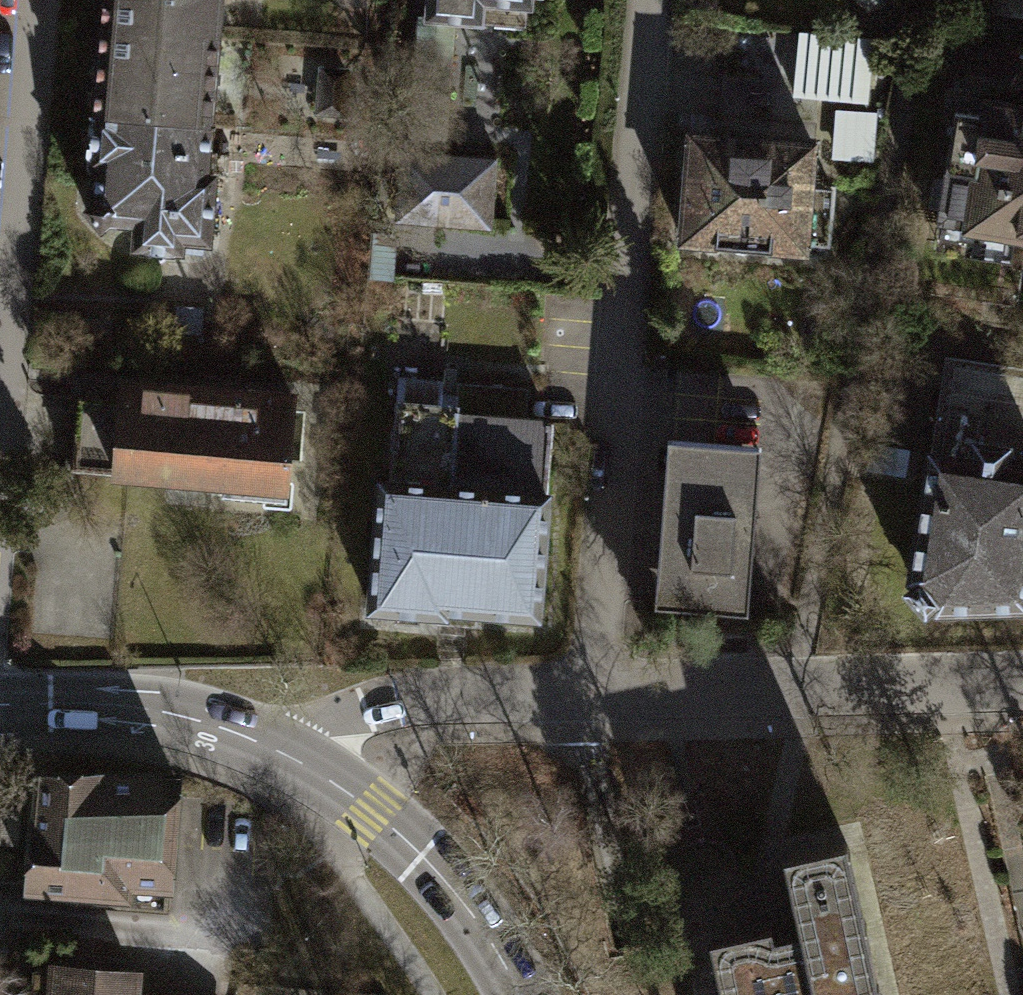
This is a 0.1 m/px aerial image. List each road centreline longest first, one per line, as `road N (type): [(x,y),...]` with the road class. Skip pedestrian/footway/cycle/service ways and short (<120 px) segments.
road 1 (residential): [(652,0),(594,692)]
road 2 (residential): [(1022,687),(594,692)]
road 3 (primary): [(539,994),(503,936),(430,860),(372,810),(259,742)]
road 4 (residential): [(29,0),(0,370)]
road 5 (residential): [(594,692),(422,696),(259,742)]
road 6 (primary): [(259,742),(133,706),(0,704)]

